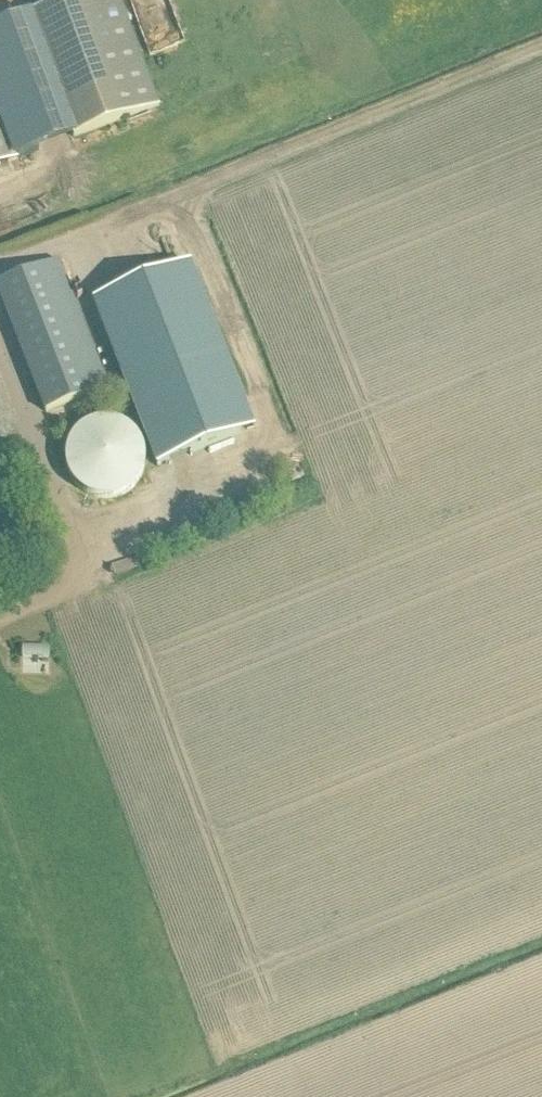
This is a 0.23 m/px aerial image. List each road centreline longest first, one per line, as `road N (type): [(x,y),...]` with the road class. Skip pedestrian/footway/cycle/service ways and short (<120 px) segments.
road 1 (track): [(541,51),(172,202)]

